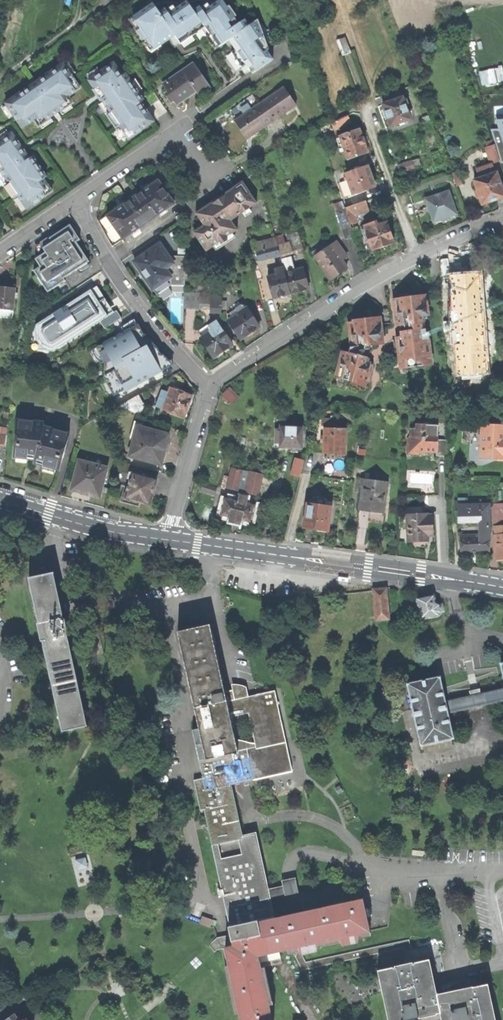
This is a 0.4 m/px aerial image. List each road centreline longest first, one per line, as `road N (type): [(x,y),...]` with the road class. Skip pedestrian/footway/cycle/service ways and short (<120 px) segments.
road 1 (residential): [(209,387),(384,274),(502,221)]
road 2 (residential): [(502,587),(171,542)]
road 3 (residential): [(209,387),(133,301),(77,200)]
road 4 (residential): [(77,200),(173,132),(210,187)]
road 5 (residential): [(171,542),(0,498)]
road 6 (residential): [(171,542),(209,387)]

